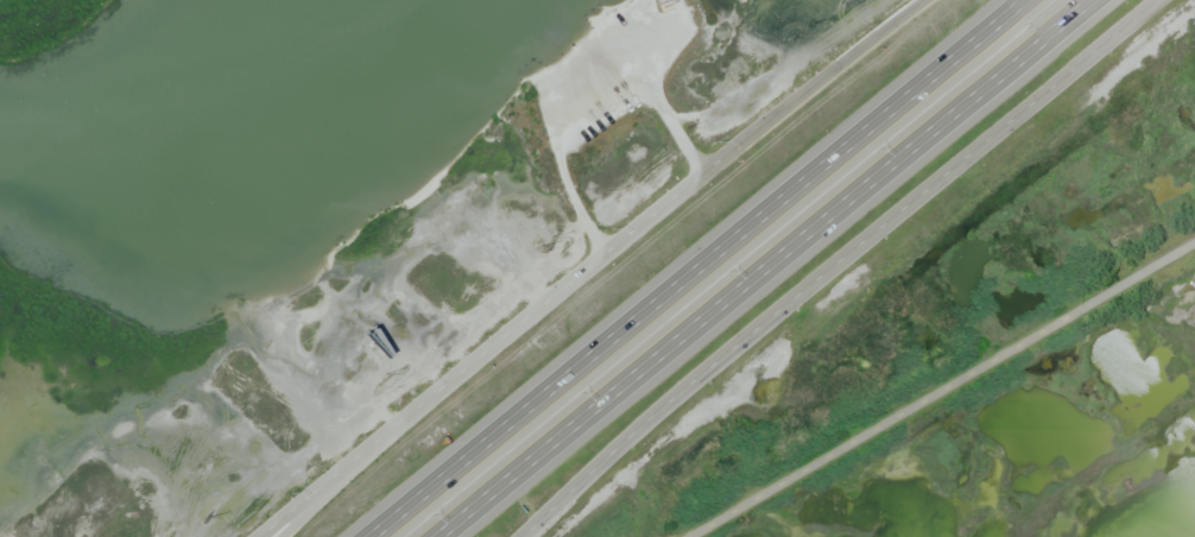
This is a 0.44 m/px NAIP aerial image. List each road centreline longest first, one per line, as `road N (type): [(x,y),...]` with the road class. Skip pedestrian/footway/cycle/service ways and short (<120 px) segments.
road 1 (motorway): [(439,536),(1093,0)]
road 2 (motorway): [(1025,0),(372,536)]
road 3 (motorway): [(524,536),(665,406),(1159,0)]
road 4 (residential): [(703,173),(262,536)]
road 5 (motorway): [(929,0),(703,173)]
road 6 (motorway): [(377,443),(283,536)]

